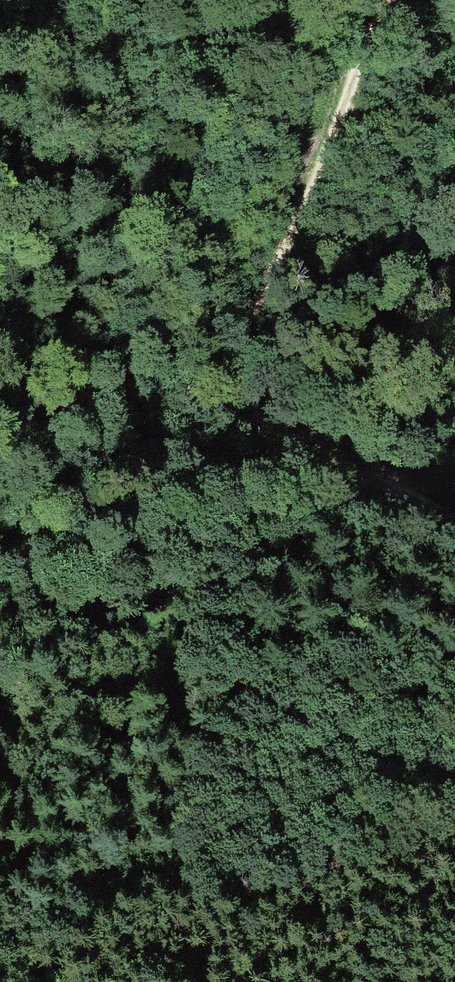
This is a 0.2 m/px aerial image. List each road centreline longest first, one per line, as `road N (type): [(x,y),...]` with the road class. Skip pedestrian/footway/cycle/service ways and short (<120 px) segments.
road 1 (track): [(454,520),(344,467),(264,445),(233,413),(236,340),(310,189),(361,54),(393,0)]
road 2 (track): [(390,486),(357,514),(263,542),(0,568)]

